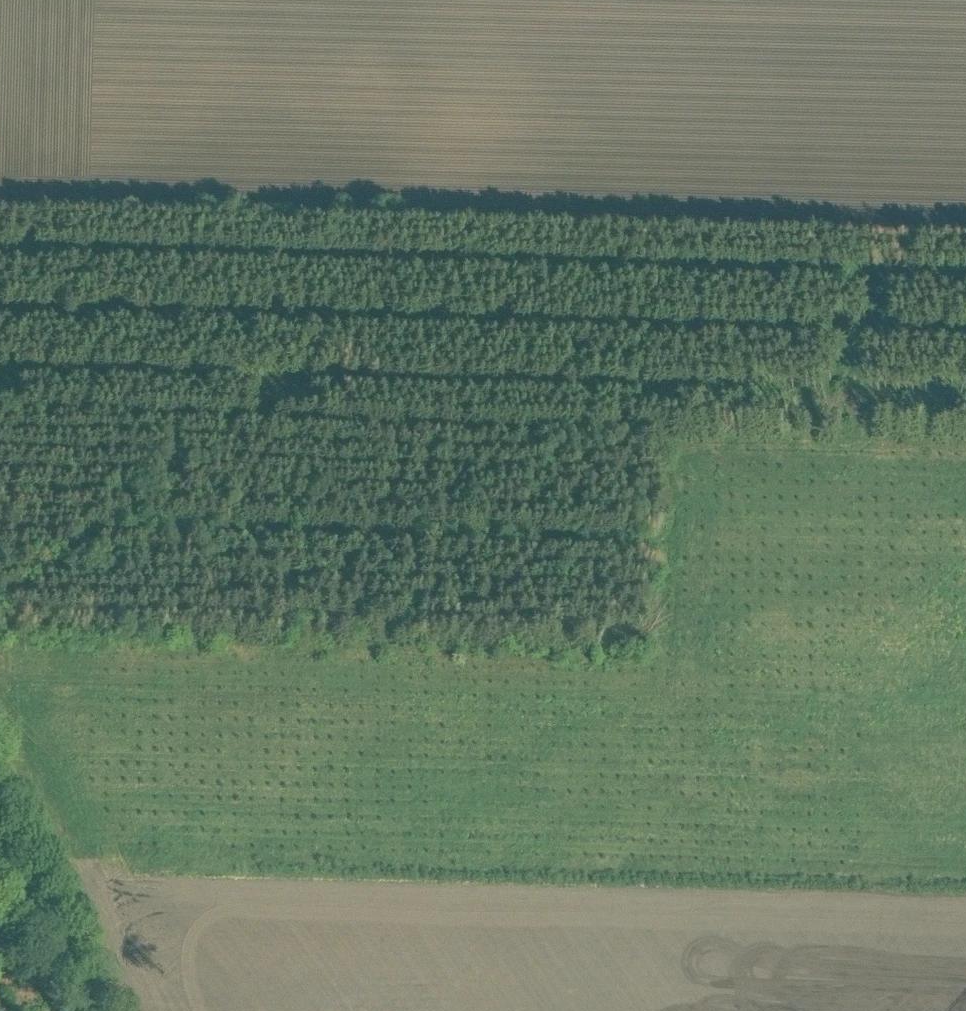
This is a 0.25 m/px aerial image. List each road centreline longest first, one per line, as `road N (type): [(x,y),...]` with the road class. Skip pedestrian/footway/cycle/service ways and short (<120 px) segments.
road 1 (track): [(0,611),(108,524),(655,546)]

